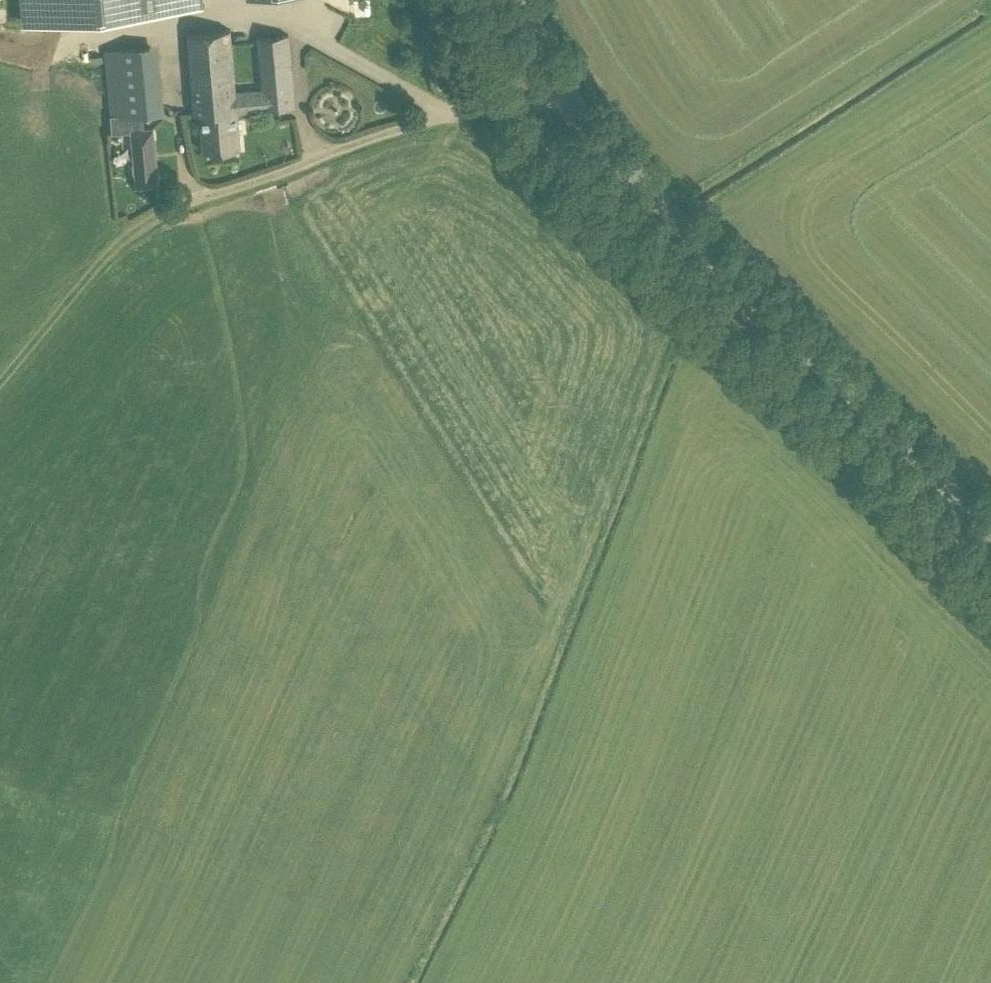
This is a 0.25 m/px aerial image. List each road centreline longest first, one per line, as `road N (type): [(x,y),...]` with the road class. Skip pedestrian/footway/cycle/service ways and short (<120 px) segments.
road 1 (tertiary): [(990,542),(557,94)]

